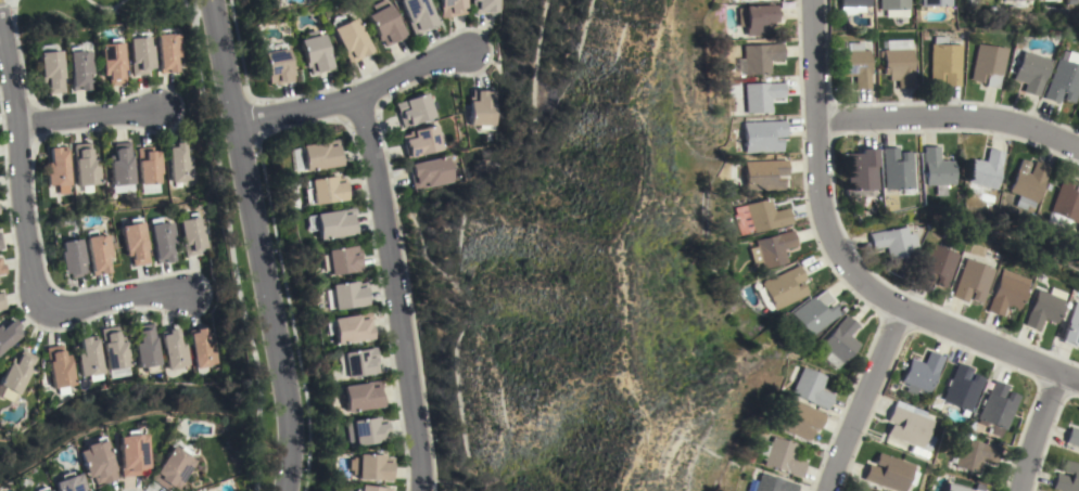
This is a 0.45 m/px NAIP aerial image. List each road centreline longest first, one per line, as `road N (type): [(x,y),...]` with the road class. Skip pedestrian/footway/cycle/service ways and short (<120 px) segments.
road 1 (residential): [(1078,382),(899,309),(849,274),(822,218),(813,0)]
road 2 (residential): [(282,490),(290,454),(284,392),(211,0)]
road 3 (residential): [(0,40),(16,124),(21,216),(34,289),(45,305),(190,296)]
road 4 (residential): [(418,490),(417,438),(357,98)]
road 5 (residential): [(1078,151),(1020,126),(963,117),(814,119)]
road 6 (residential): [(237,120),(357,98),(468,48)]
road 7 (residential): [(824,490),(899,309)]
road 8 (residential): [(16,124),(157,108)]
road 9 (residential): [(1018,490),(1057,373)]

